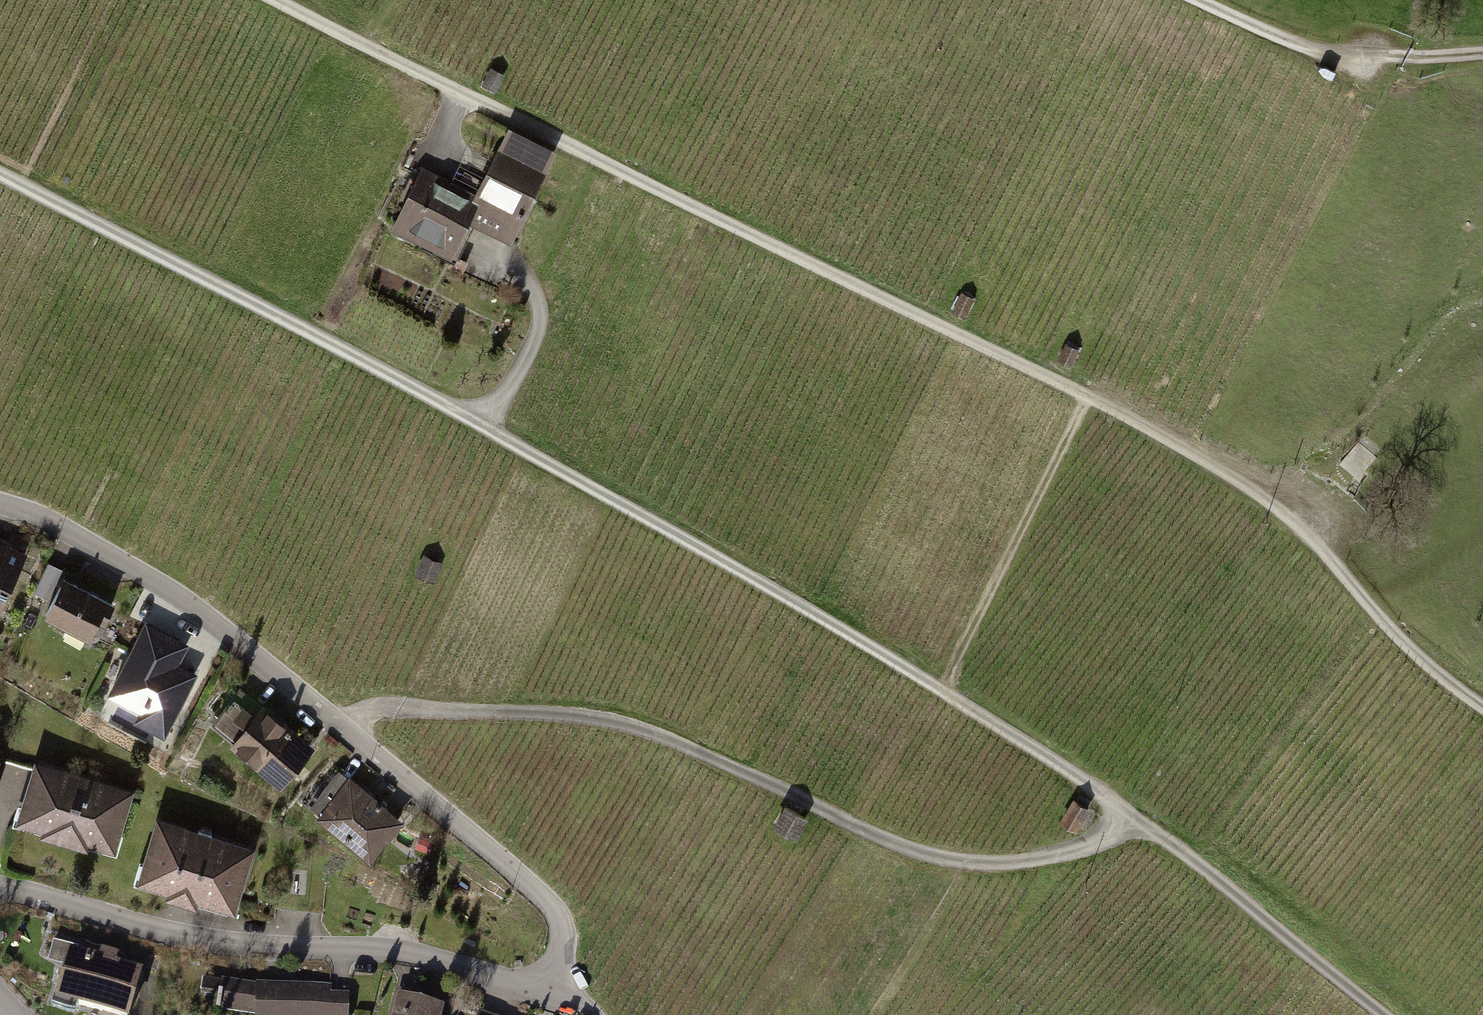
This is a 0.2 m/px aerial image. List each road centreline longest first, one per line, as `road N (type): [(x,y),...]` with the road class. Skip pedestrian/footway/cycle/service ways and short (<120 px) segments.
road 1 (track): [(1482,707),(1374,612),(1285,515),(1223,471),(1088,396),(274,0)]
road 2 (track): [(1127,811),(819,617),(316,341),(0,182)]
road 3 (track): [(1127,811),(1109,835),(1068,852),(968,861),(889,839),(613,720),(388,707),(364,712),(345,729)]
road 4 (residential): [(0,503),(31,511),(212,618),(497,855),(558,915),(559,982)]
road 5 (residential): [(0,889),(173,934),(266,947),(370,948),(538,987),(559,982)]
road 6 (track): [(1385,1014),(1127,811)]
road 7 (track): [(1088,396),(942,690)]
road 8 (track): [(1482,53),(1335,54),(1201,0)]

